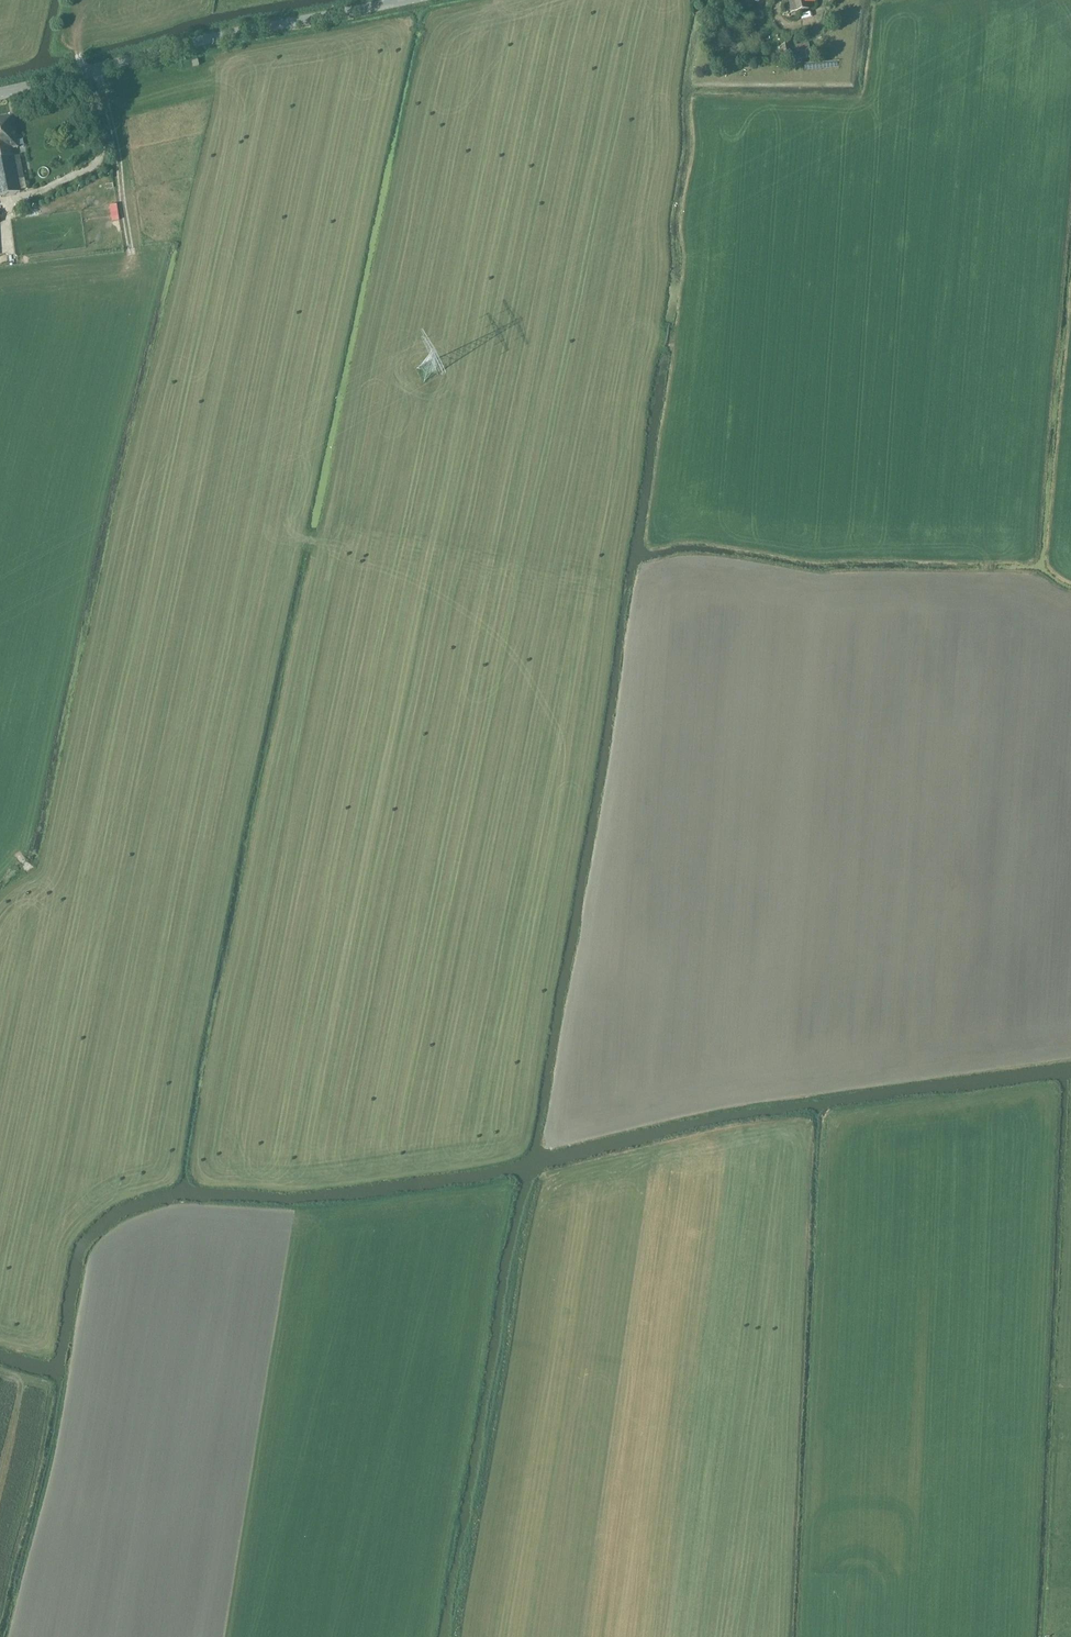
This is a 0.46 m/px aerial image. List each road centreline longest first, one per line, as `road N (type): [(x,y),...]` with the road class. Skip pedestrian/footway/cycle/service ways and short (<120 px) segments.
road 1 (track): [(498,0),(502,18),(432,74),(336,500)]
road 2 (tertiary): [(0,92),(419,0)]
road 3 (track): [(132,255),(99,68)]

